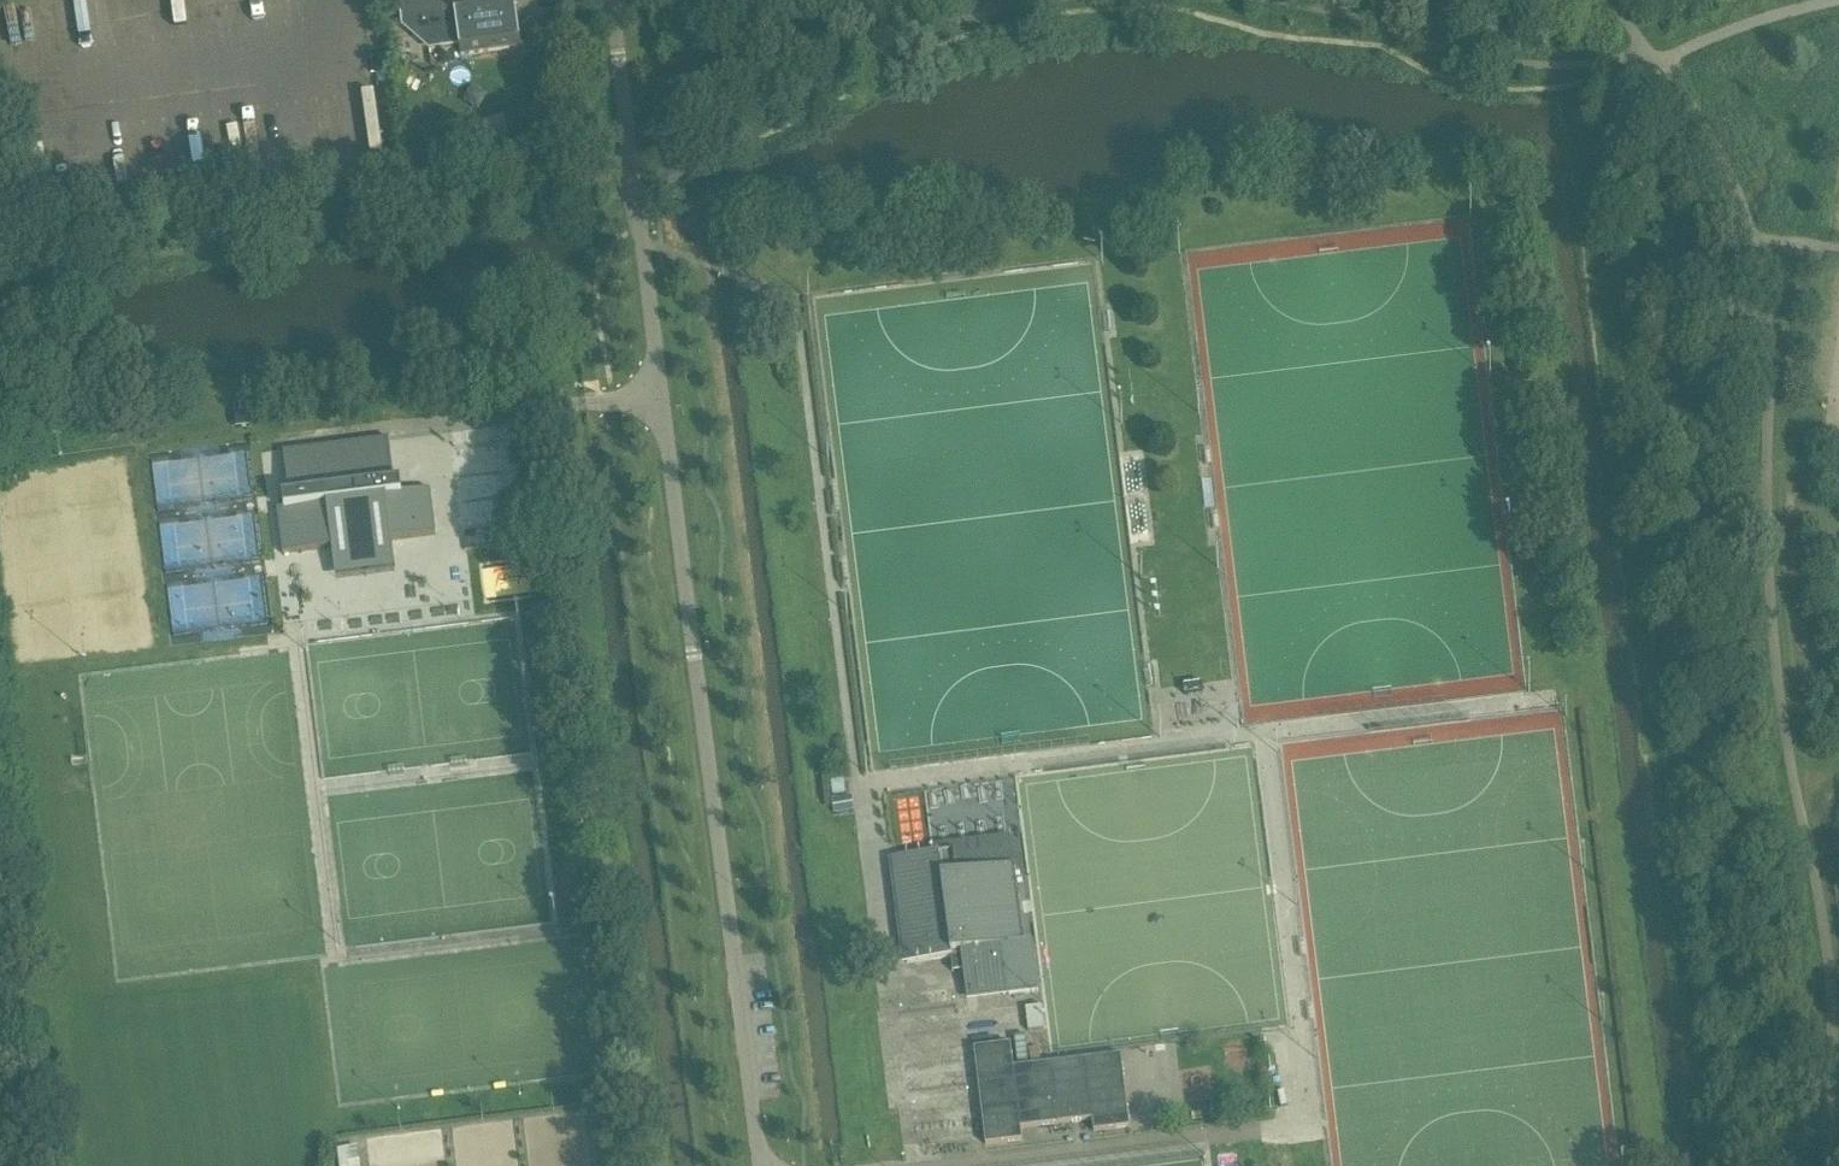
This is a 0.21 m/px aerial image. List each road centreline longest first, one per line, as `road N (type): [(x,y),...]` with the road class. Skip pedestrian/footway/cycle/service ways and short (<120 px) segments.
road 1 (unclassified): [(761,1165),(608,0)]

